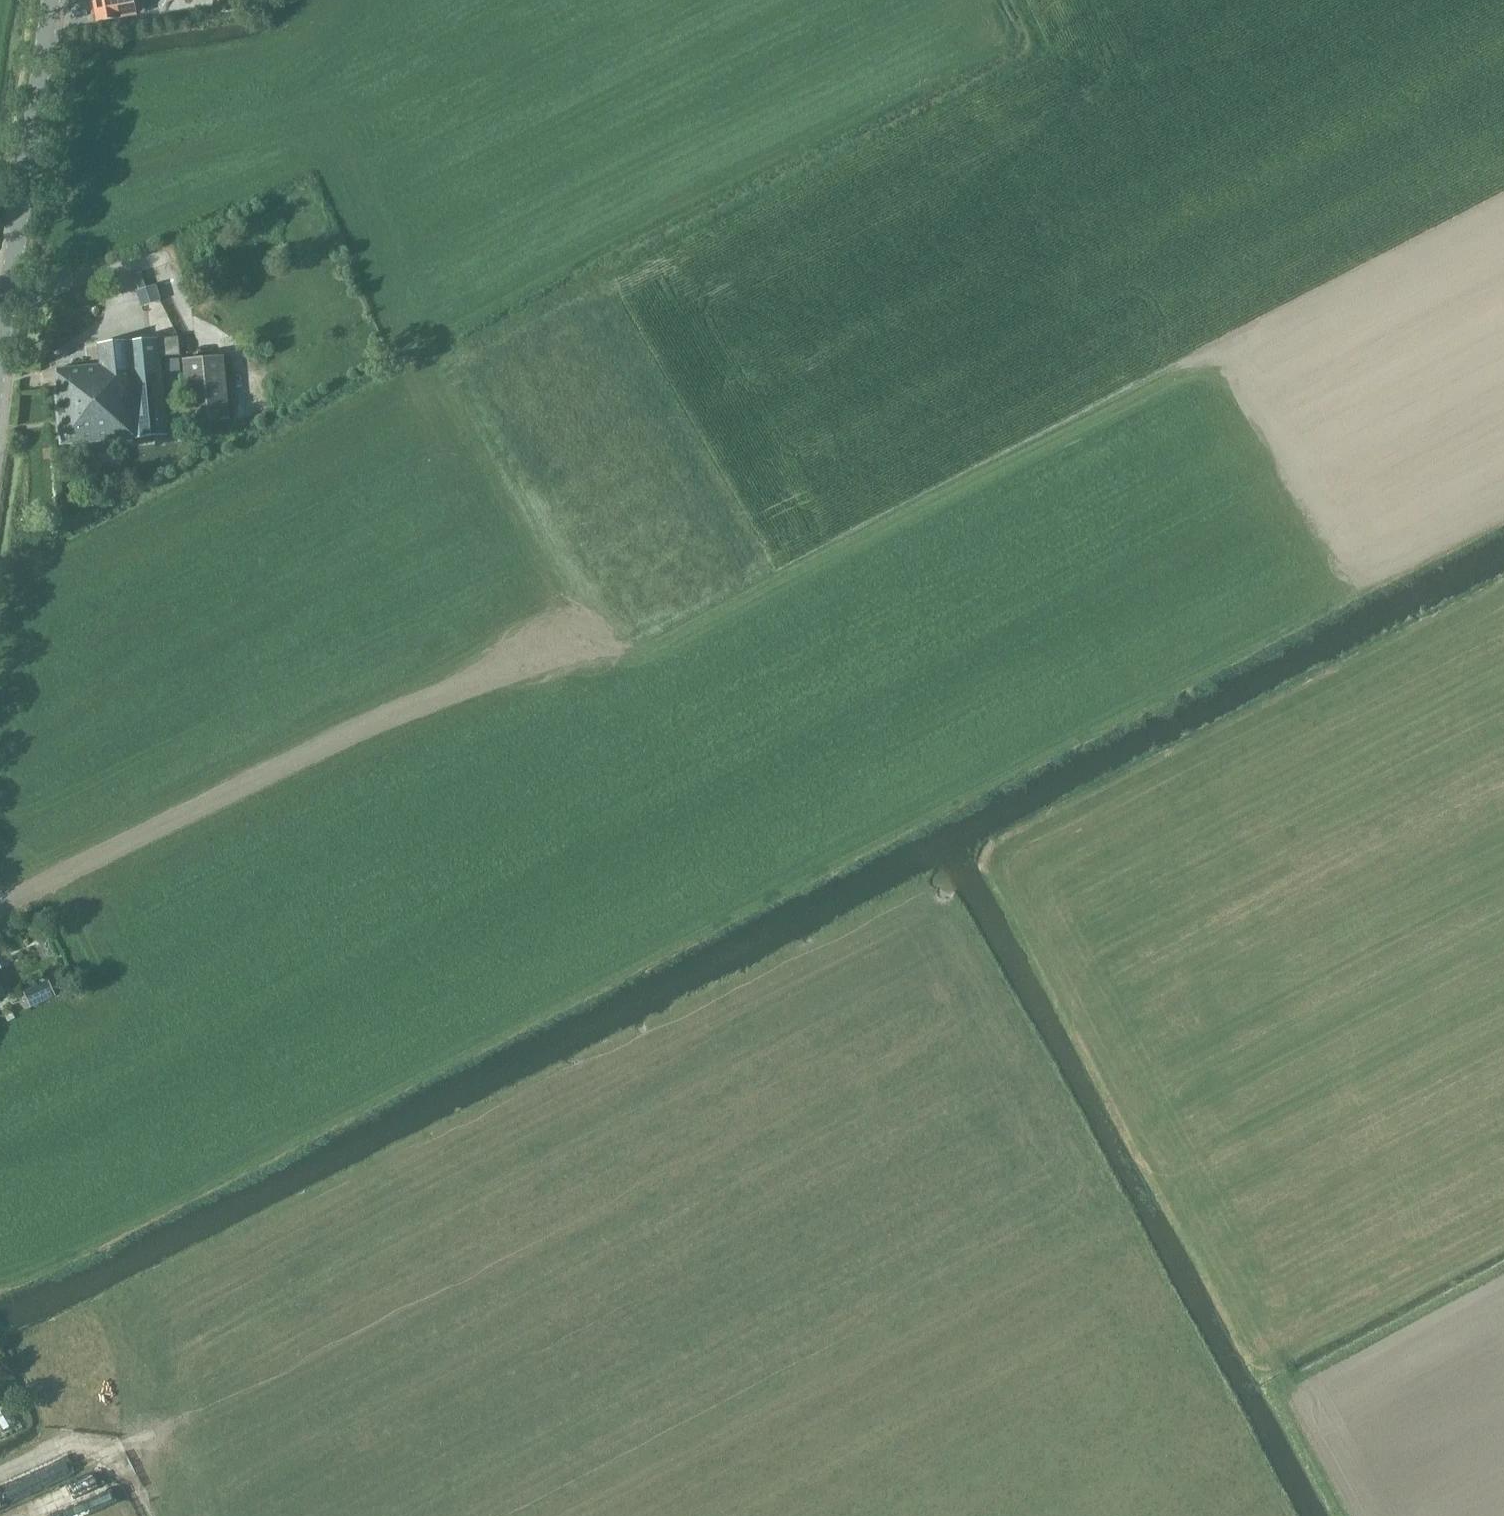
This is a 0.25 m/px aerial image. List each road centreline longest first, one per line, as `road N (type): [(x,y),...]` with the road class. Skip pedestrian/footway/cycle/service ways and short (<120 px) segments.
road 1 (tertiary): [(0,375),(54,0)]

